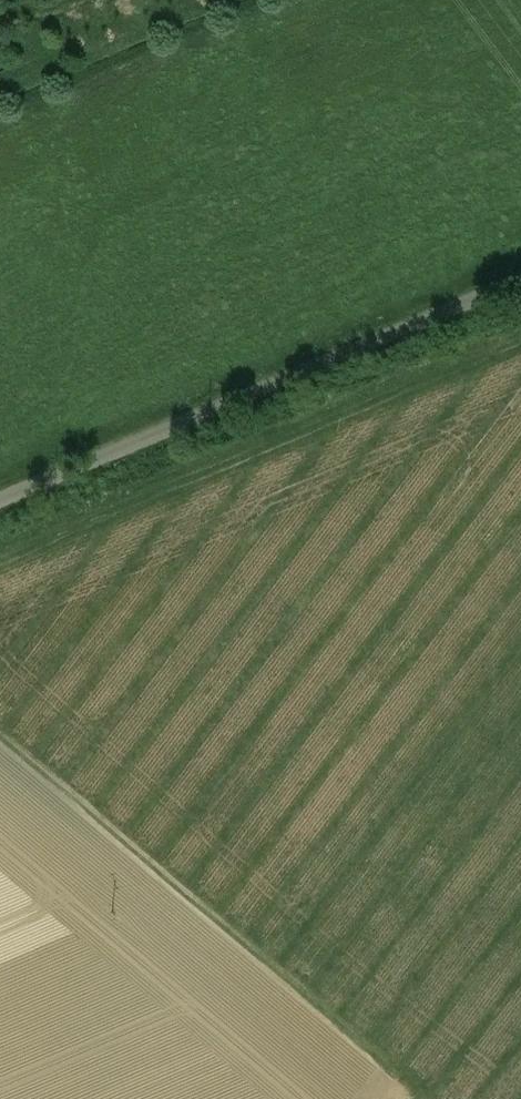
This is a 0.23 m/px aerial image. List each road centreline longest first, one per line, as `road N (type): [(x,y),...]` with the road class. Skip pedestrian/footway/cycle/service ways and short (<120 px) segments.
road 1 (unclassified): [(0,500),(520,279)]

